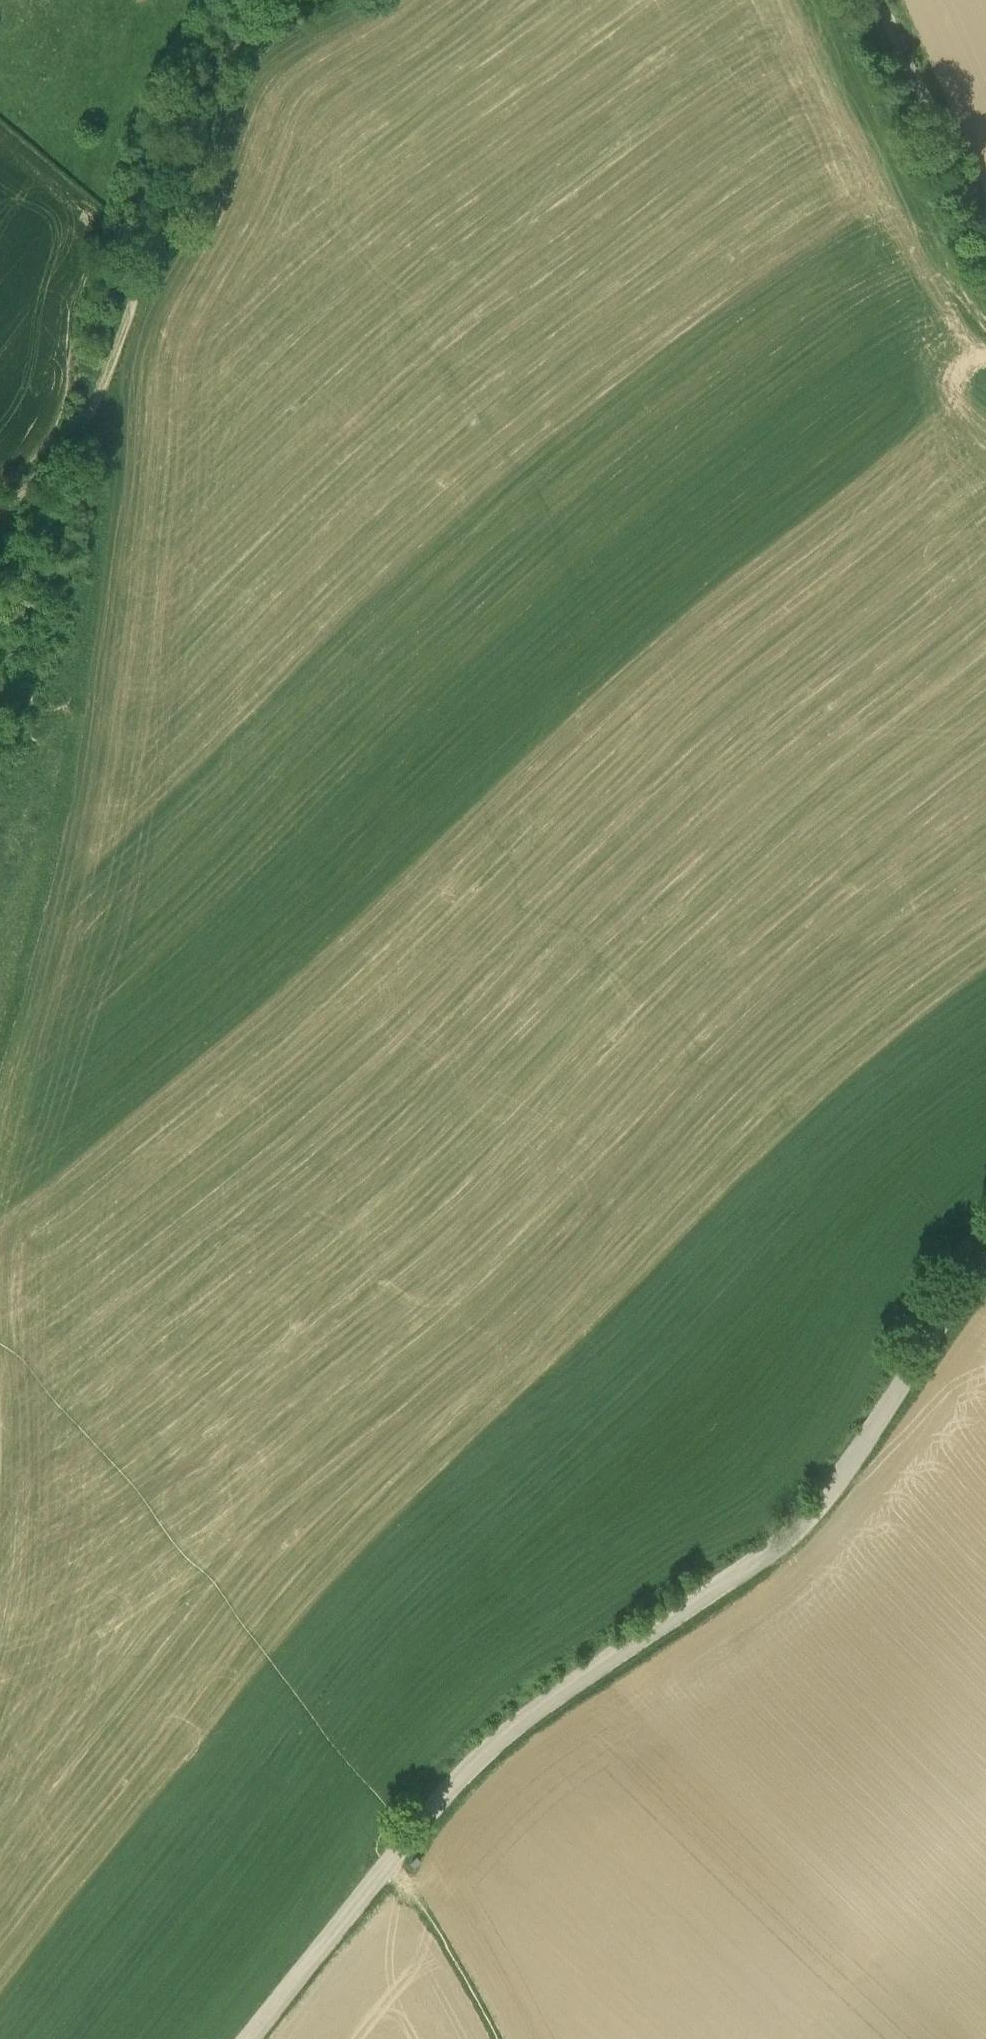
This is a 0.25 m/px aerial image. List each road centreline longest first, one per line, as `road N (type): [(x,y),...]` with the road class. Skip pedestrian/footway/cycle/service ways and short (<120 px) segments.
road 1 (tertiary): [(246,2038),(472,1766),(537,1709),(804,1520),(985,1252)]
road 2 (track): [(0,514),(59,453),(91,403),(196,167),(215,72),(232,42),(298,0)]
road 3 (unclassified): [(985,237),(879,0)]

